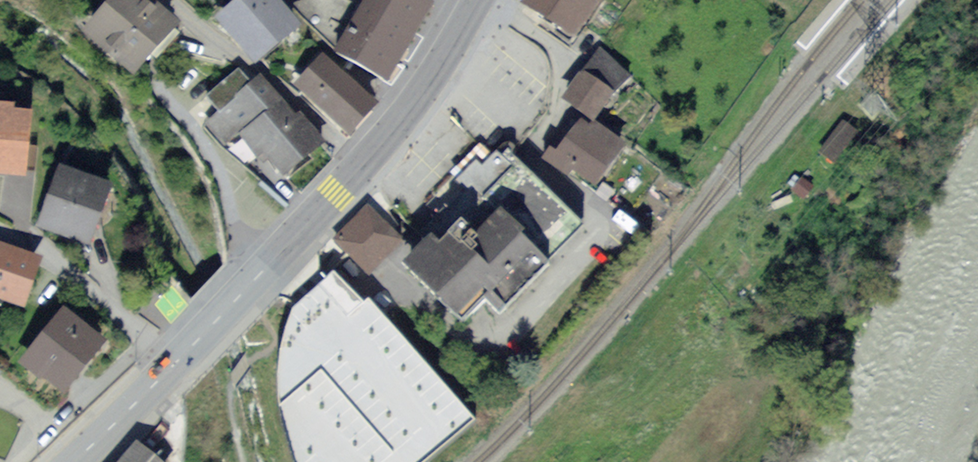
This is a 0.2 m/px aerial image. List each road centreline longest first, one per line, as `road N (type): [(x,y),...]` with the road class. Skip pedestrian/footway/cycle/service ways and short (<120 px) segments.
road 1 (primary): [(72,461),(362,165)]
road 2 (residential): [(170,0),(362,165)]
road 3 (primary): [(362,165),(424,91),(478,0)]

